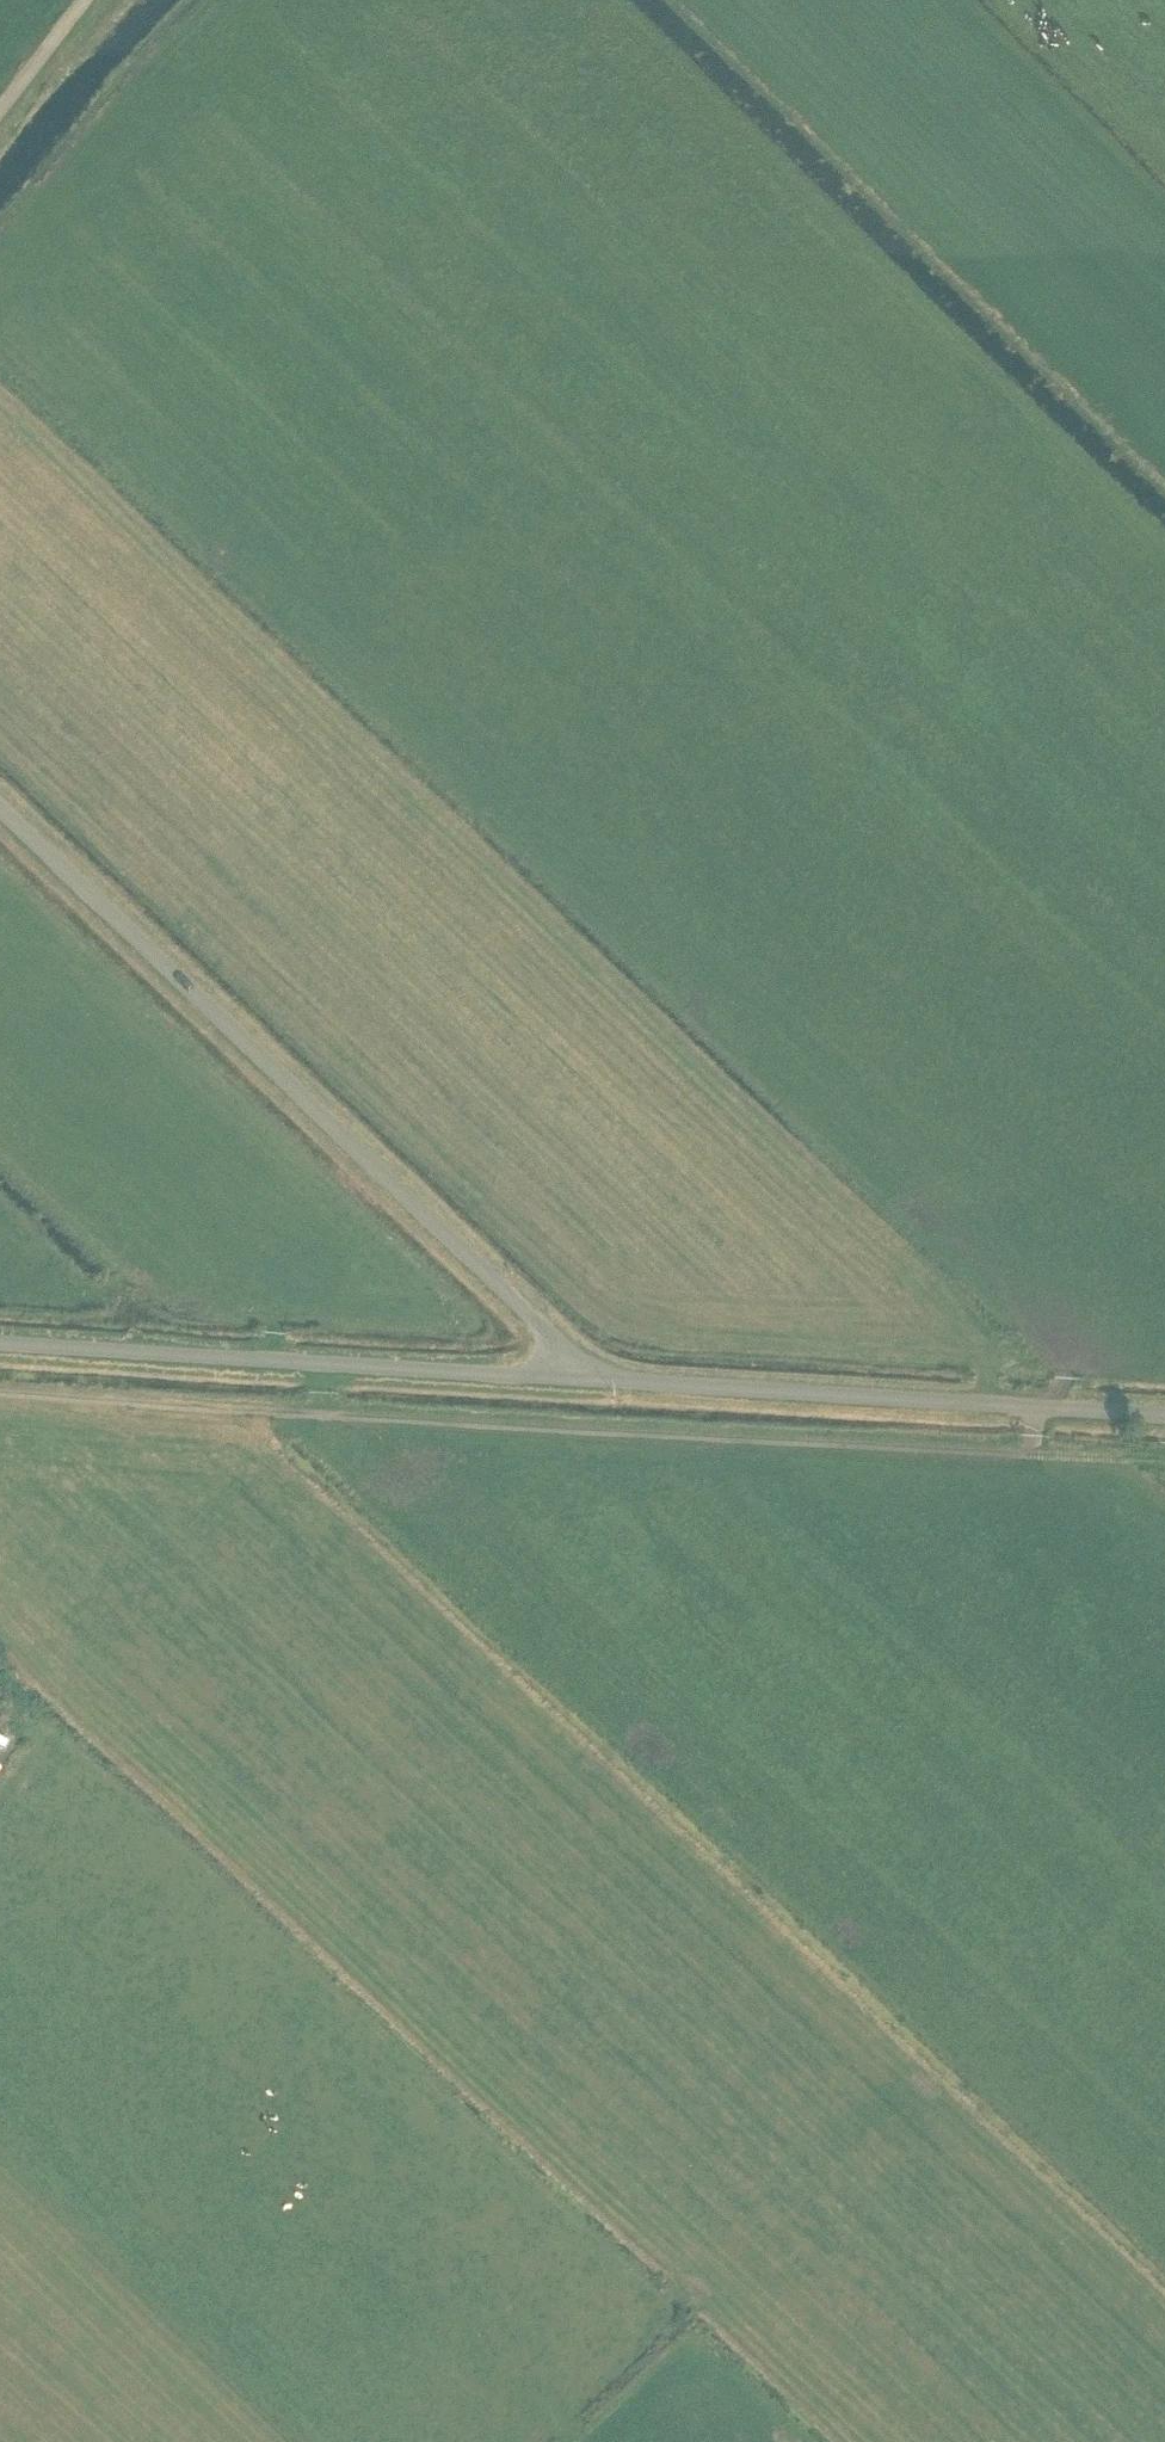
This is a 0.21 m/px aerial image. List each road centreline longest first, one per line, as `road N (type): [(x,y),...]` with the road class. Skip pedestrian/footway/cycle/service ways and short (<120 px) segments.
road 1 (unclassified): [(596,1378),(0,811)]
road 2 (unclassified): [(596,1378),(0,1344)]
road 3 (unclassified): [(1164,1408),(596,1378)]

